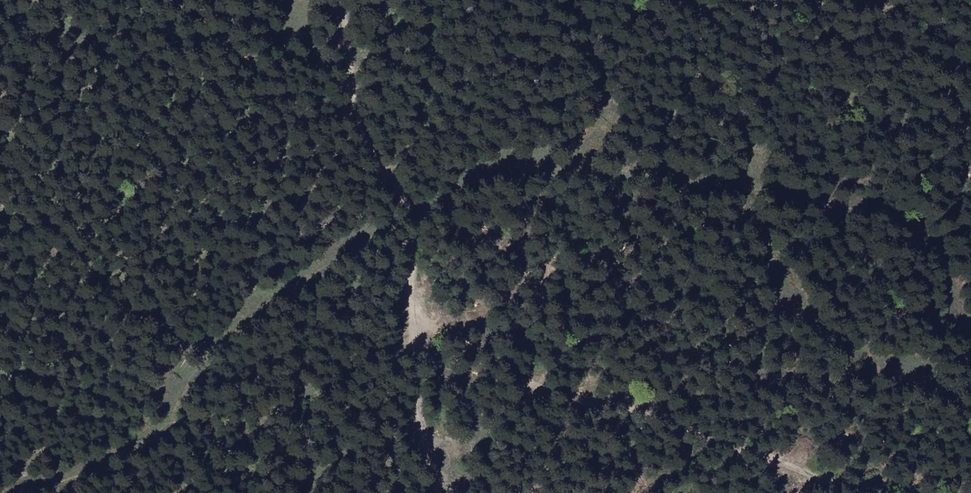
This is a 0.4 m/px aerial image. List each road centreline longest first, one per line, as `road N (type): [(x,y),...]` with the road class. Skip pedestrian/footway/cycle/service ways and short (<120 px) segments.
road 1 (track): [(437,492),(414,378),(409,221),(399,192),(362,146),(339,0)]

